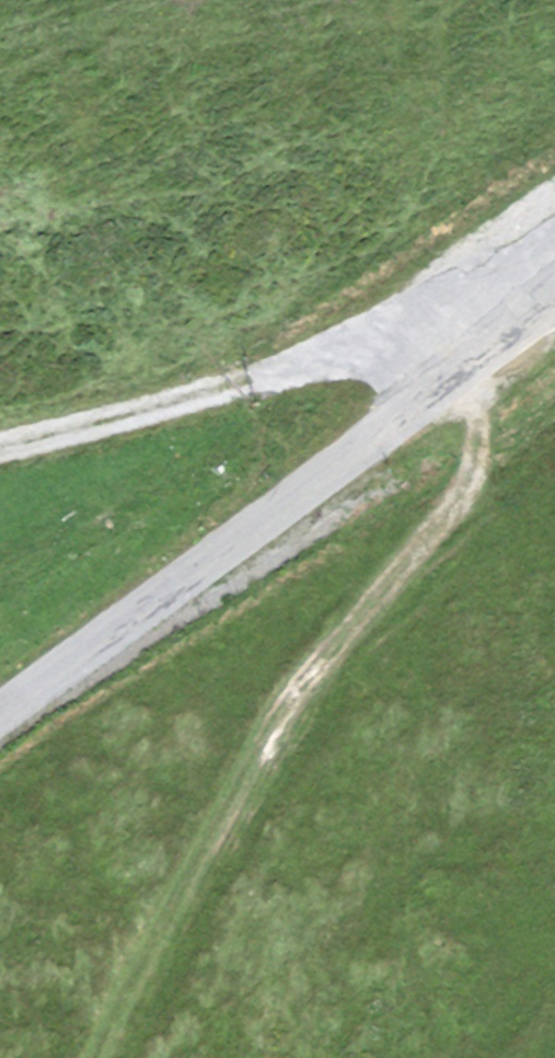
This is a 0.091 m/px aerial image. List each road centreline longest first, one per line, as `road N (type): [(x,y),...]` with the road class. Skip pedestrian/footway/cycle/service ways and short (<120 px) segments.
road 1 (track): [(98,1057),(286,702),(469,487),(478,415),(459,369)]
road 2 (unclassified): [(554,300),(0,713)]
road 3 (track): [(525,323),(472,306),(410,335),(0,449)]

